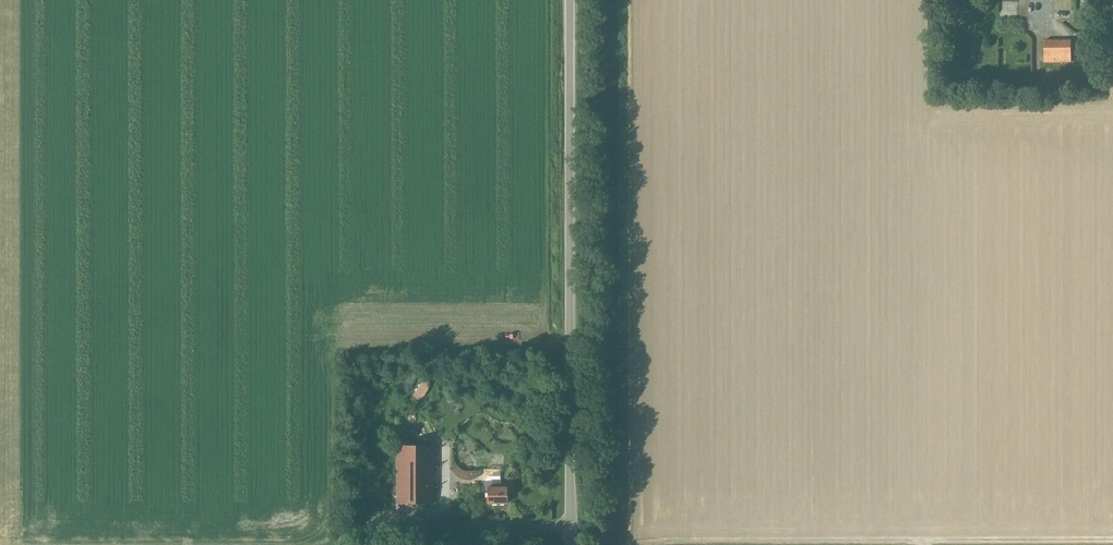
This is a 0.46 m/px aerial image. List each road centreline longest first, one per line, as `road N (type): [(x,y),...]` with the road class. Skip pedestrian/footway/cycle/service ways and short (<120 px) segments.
road 1 (unclassified): [(569,544),(570,0)]
road 2 (track): [(0,543),(335,541)]
road 3 (track): [(921,541),(1112,542)]

